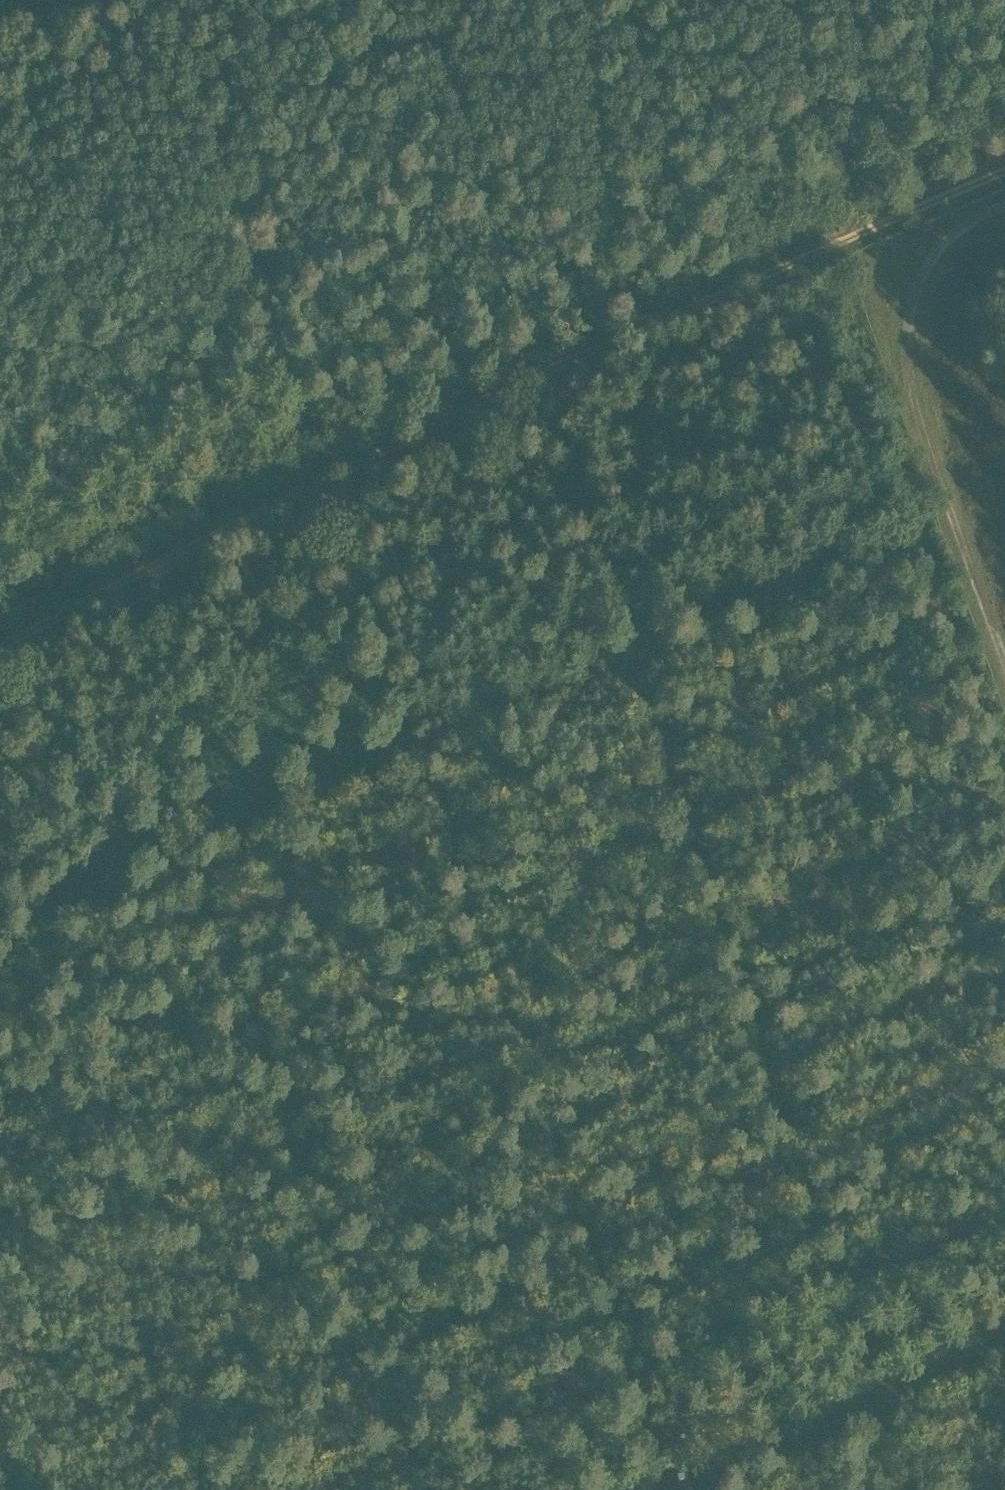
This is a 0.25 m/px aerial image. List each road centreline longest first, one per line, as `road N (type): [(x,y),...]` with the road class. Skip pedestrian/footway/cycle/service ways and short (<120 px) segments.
road 1 (track): [(0,662),(542,392),(1004,199)]
road 2 (track): [(1004,694),(906,371),(917,311),(945,265),(1004,231)]

